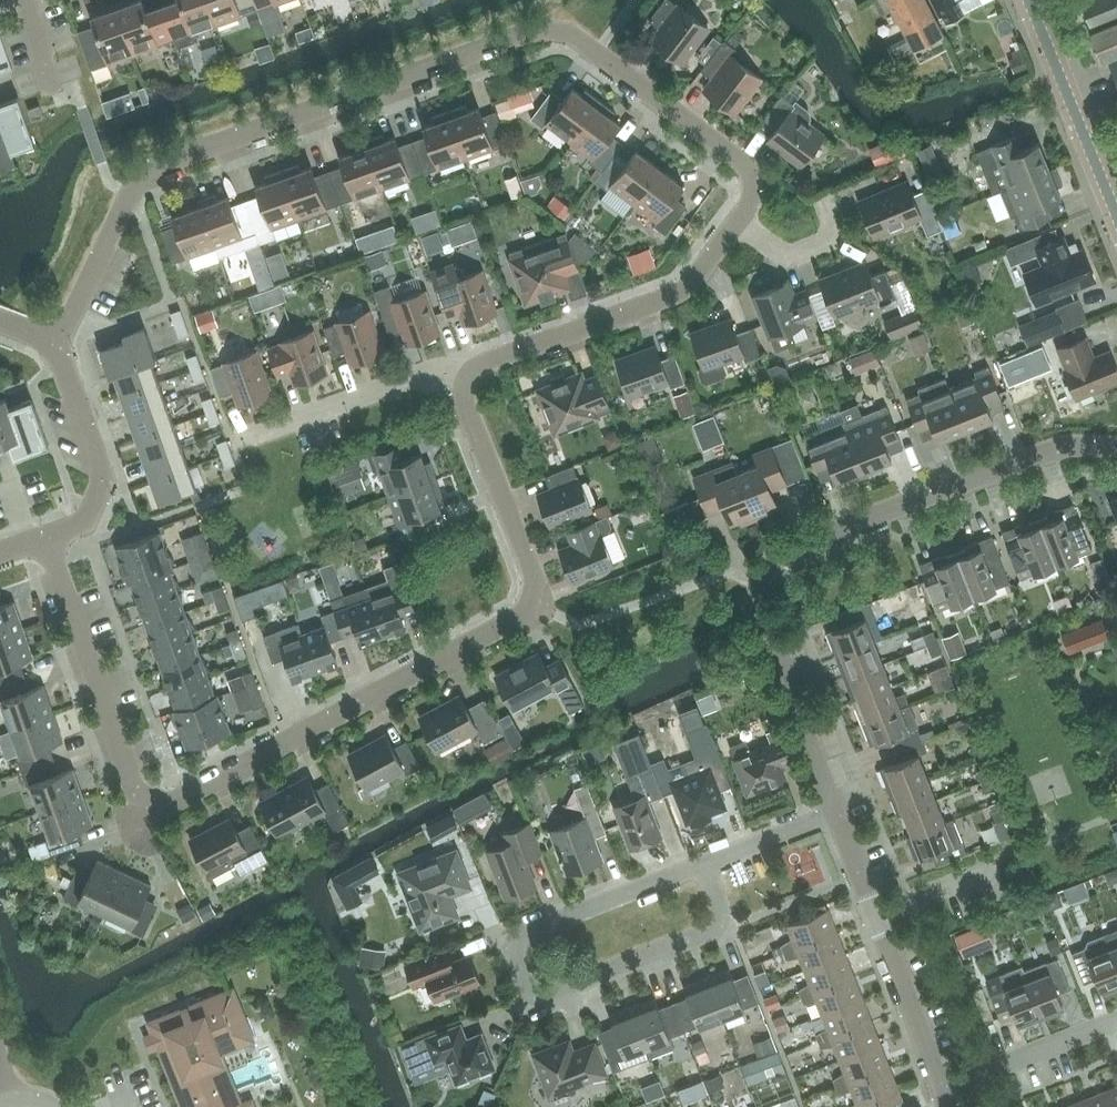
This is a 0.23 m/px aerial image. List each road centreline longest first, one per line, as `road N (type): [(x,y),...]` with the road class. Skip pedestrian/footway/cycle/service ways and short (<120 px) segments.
road 1 (residential): [(39,541),(136,798),(146,809),(161,808),(525,615),(533,583),(455,370)]
road 2 (residential): [(54,345),(144,171),(550,26),(752,173),(739,216)]
road 3 (residential): [(830,816),(742,568),(1055,447),(1116,443)]
road 4 (residential): [(703,864),(506,941),(532,1004),(728,926)]
road 5 (residential): [(455,370),(683,288),(739,216)]
road 6 (residential): [(39,541),(82,525),(103,483),(54,345)]
road 7 (tertiary): [(1116,217),(1027,0)]
road 8 (residential): [(243,443),(455,370)]
road 9 (residential): [(936,1089),(1116,1018)]
road 10 (residential): [(936,1089),(870,915)]
road 11 (residential): [(830,816),(703,864)]
road 12 (residential): [(870,915),(984,872)]

